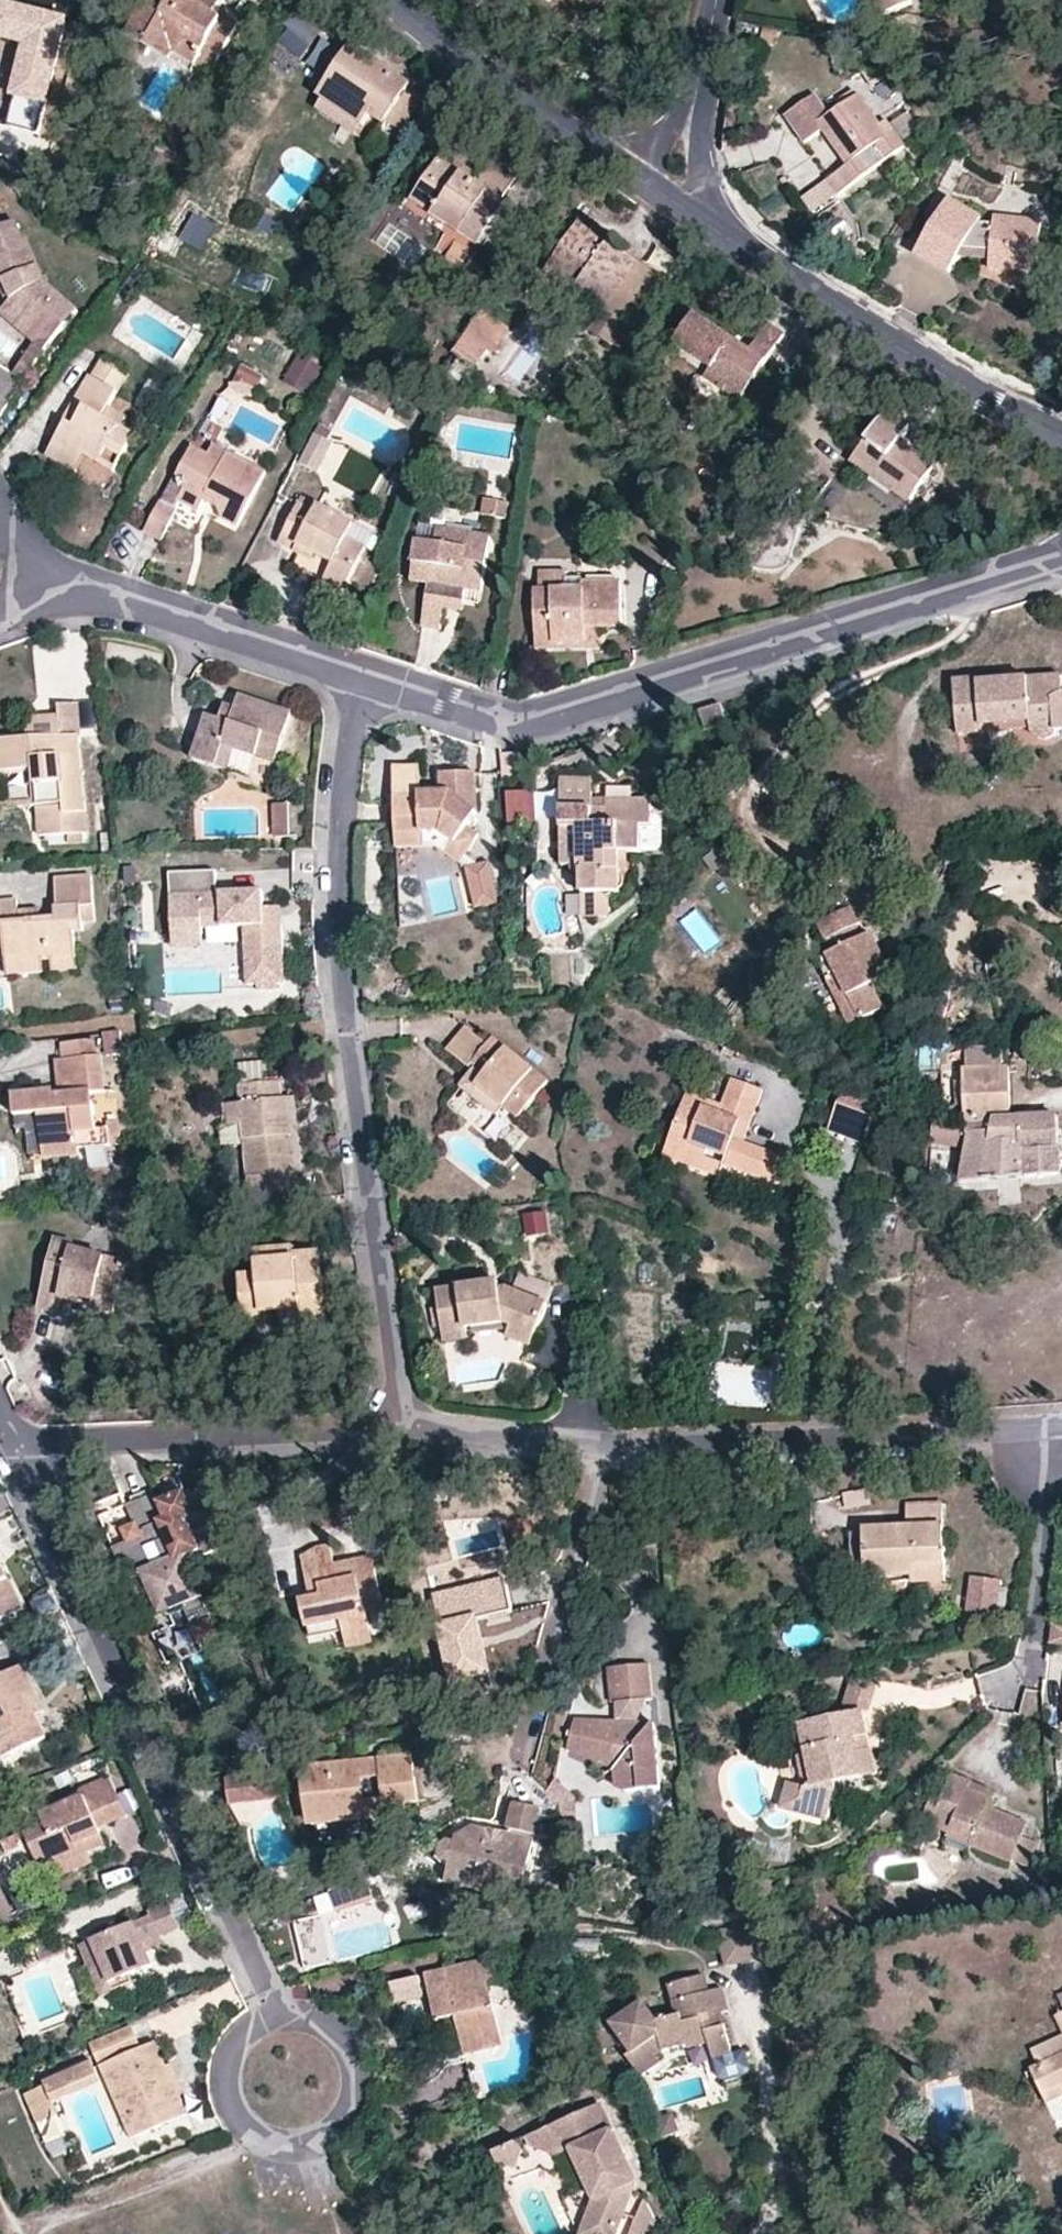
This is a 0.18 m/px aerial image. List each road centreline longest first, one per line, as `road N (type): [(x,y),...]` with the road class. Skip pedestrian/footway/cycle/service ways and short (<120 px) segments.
road 1 (residential): [(358,674),(339,807),(337,944),(399,1425)]
road 2 (residential): [(1004,571),(527,716),(358,674)]
road 3 (residential): [(399,1425),(598,1448),(989,1429),(1019,1430),(1044,1447)]
road 4 (residential): [(273,2018),(17,1443)]
road 5 (track): [(972,582),(972,616),(960,635),(821,704),(757,787),(756,822),(816,861)]
road 6 (residential): [(1061,434),(925,361),(707,221)]
road 7 (residential): [(273,2018),(233,2049),(227,2100),(259,2139),(310,2145),(349,2113),(357,2075),(334,2030),(285,2015)]
road 8 (residential): [(17,1443),(399,1425)]
road 9 (residential): [(358,674),(95,600)]
road 10 (track): [(825,1437),(842,1222),(836,1193),(823,1179)]
road 11 (track): [(259,2139),(18,2229)]
road 12 (track): [(988,577),(1003,609),(999,634),(930,685),(916,715),(913,755)]
road 13 (residential): [(553,121),(391,0)]
road 14 (residential): [(707,221),(553,121)]
road 15 (track): [(1061,917),(1036,895),(988,893),(969,912),(944,974)]
road 16 (residential): [(705,65),(637,124),(553,121)]
road 17 (residential): [(707,221),(705,65)]
road 18 (residential): [(95,600),(0,517)]

